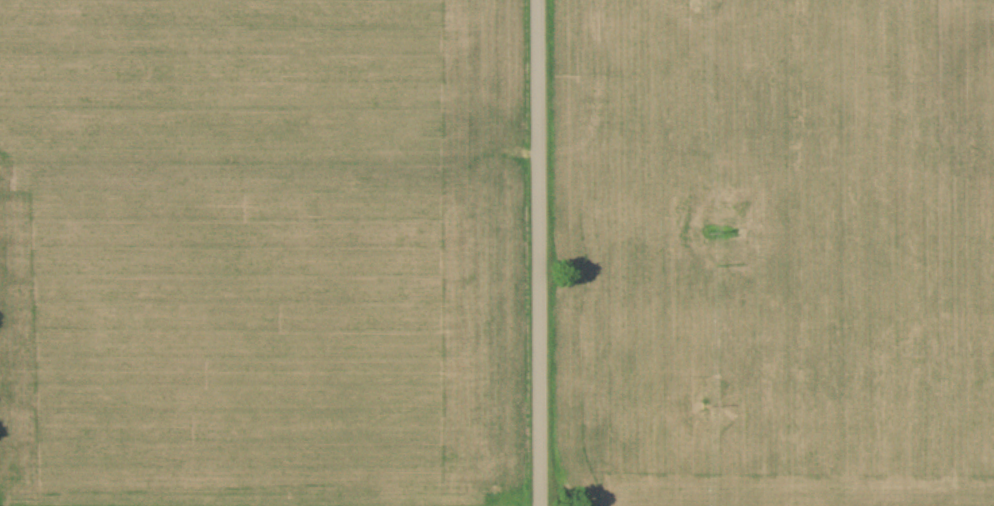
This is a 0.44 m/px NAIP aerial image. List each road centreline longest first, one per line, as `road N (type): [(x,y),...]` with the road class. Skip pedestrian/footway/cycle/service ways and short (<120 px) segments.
road 1 (residential): [(543,505),(536,0)]

